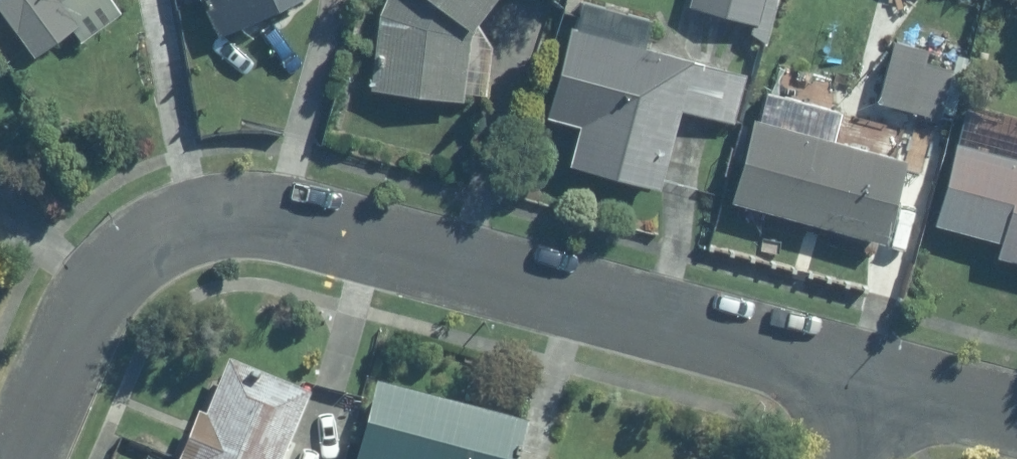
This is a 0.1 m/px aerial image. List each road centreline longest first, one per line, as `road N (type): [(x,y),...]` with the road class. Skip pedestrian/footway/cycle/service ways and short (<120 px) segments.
road 1 (residential): [(12,458),(79,293),(173,220),(258,199),(872,369)]
road 2 (residential): [(872,369),(1016,408)]

